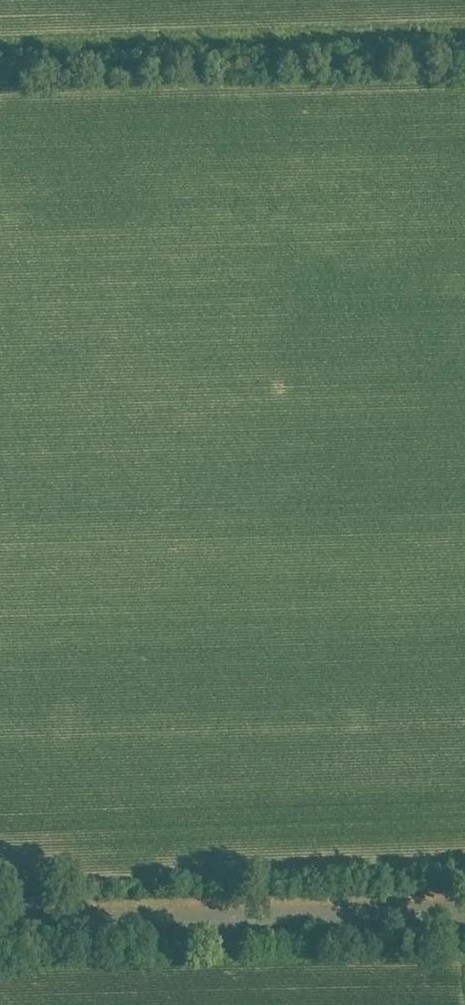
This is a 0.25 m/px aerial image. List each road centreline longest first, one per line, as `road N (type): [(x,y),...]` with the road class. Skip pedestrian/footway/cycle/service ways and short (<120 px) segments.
road 1 (residential): [(464,910),(0,925)]

